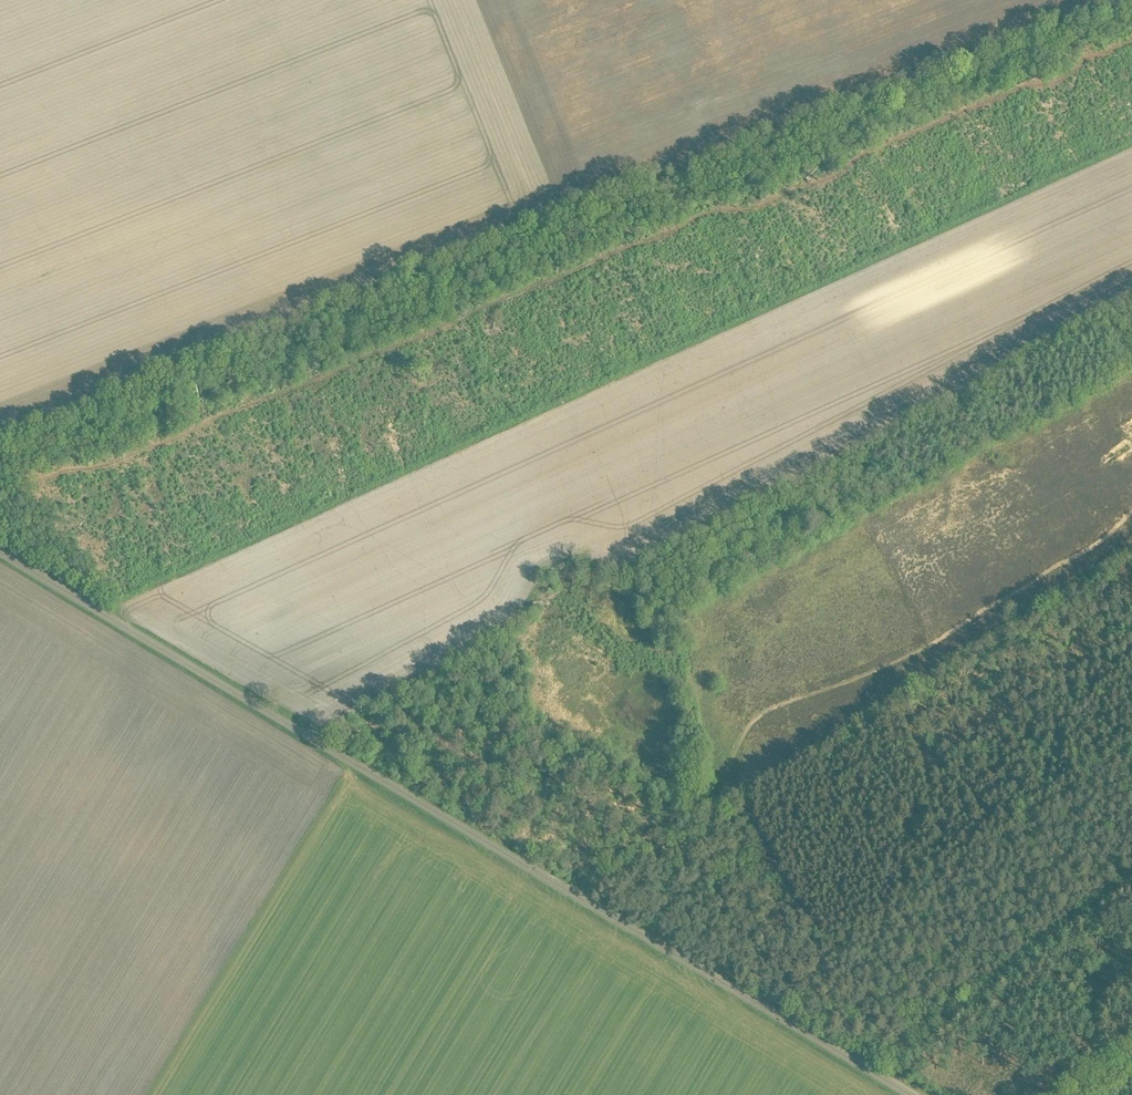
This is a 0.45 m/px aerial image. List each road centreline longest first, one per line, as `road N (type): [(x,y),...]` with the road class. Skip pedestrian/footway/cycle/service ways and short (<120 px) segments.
road 1 (unclassified): [(910,1094),(0,553)]
road 2 (track): [(583,900),(635,846),(716,809),(734,751),(774,707),(934,645),(1110,537),(1131,514)]

